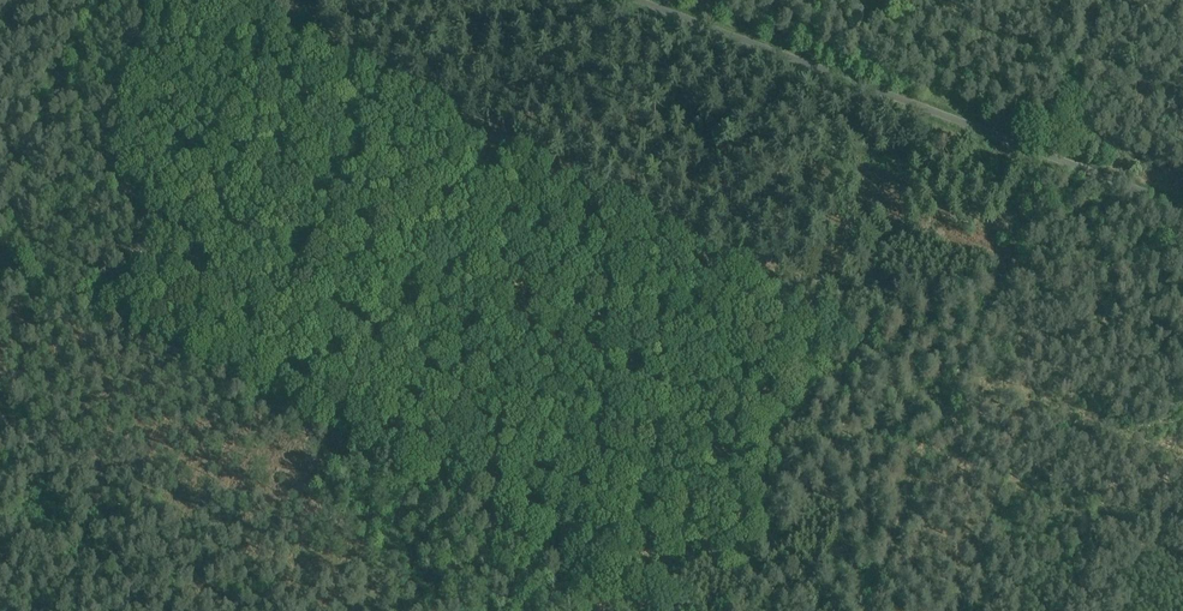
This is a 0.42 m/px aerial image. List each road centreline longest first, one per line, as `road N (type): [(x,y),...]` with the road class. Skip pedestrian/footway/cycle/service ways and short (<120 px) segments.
road 1 (track): [(651,610),(0,268)]
road 2 (track): [(870,610),(1052,156)]
road 3 (track): [(1052,156),(636,0)]
road 4 (track): [(0,263),(106,0)]
road 5 (track): [(1052,156),(1113,0)]
road 6 (track): [(1182,206),(1052,156)]

